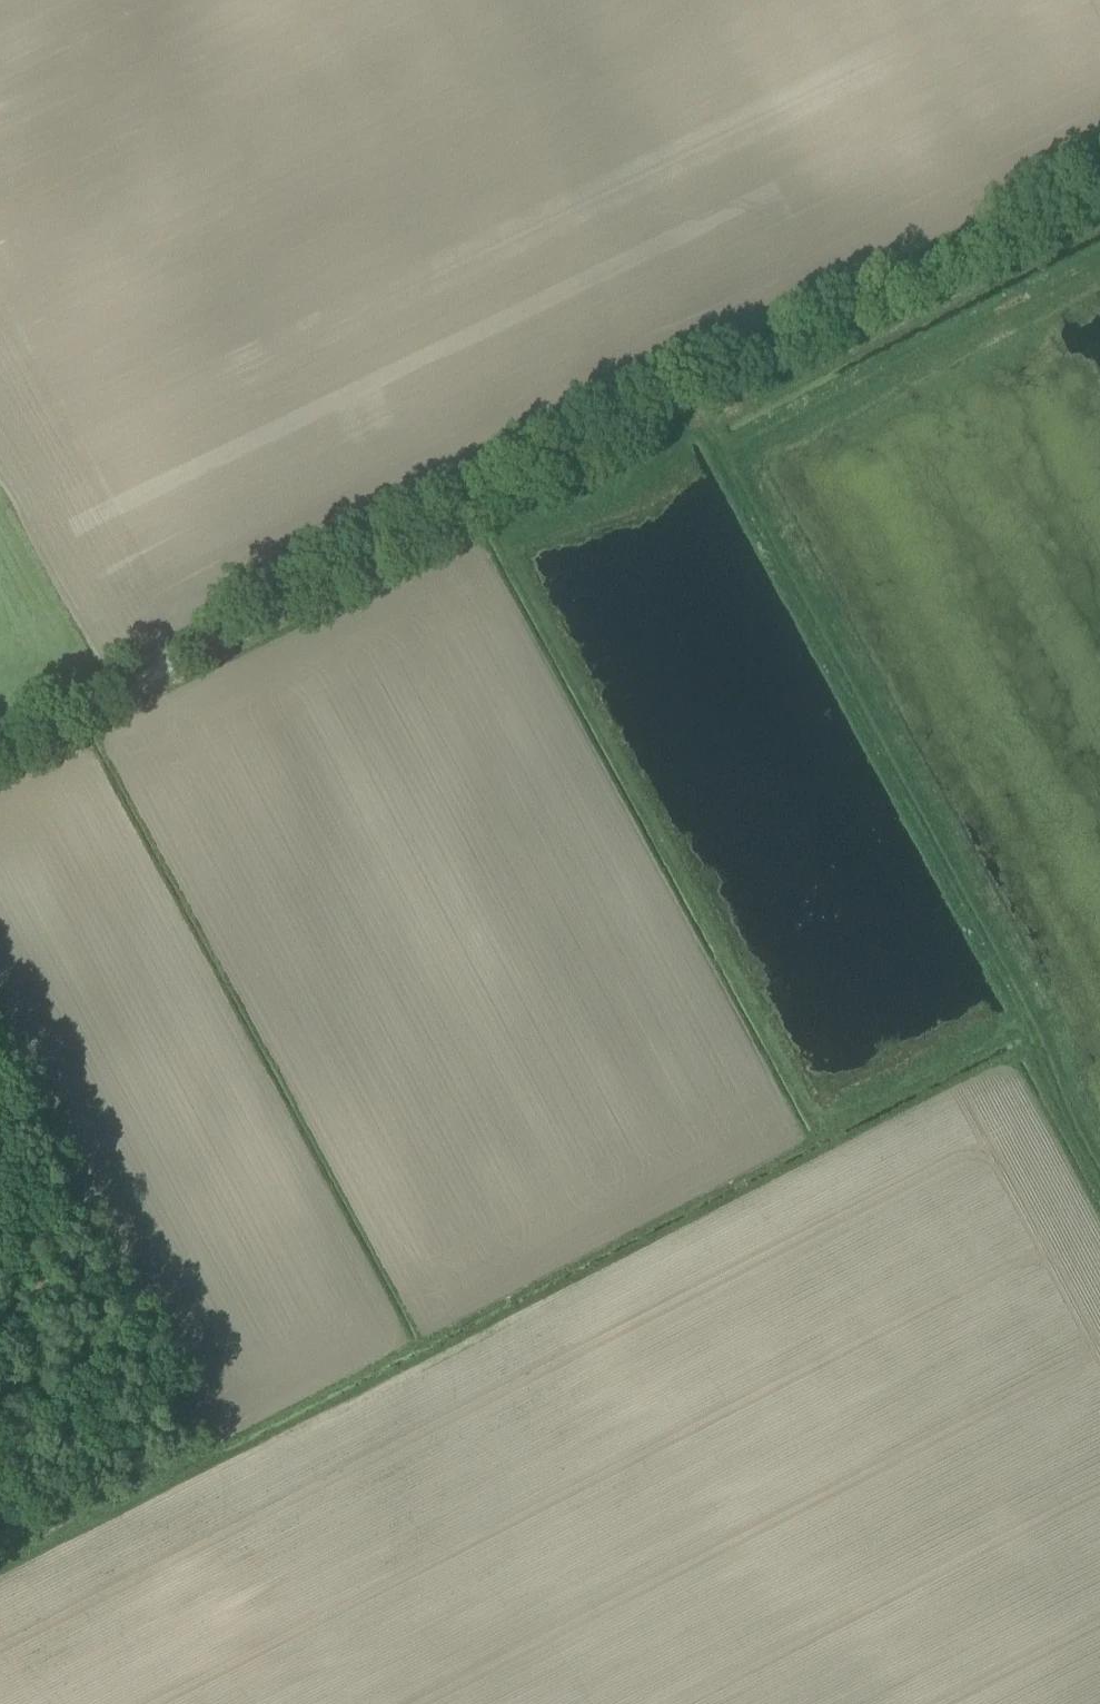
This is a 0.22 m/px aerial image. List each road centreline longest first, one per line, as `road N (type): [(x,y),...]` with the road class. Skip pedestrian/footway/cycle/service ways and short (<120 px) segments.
road 1 (track): [(0,754),(1099,191)]

